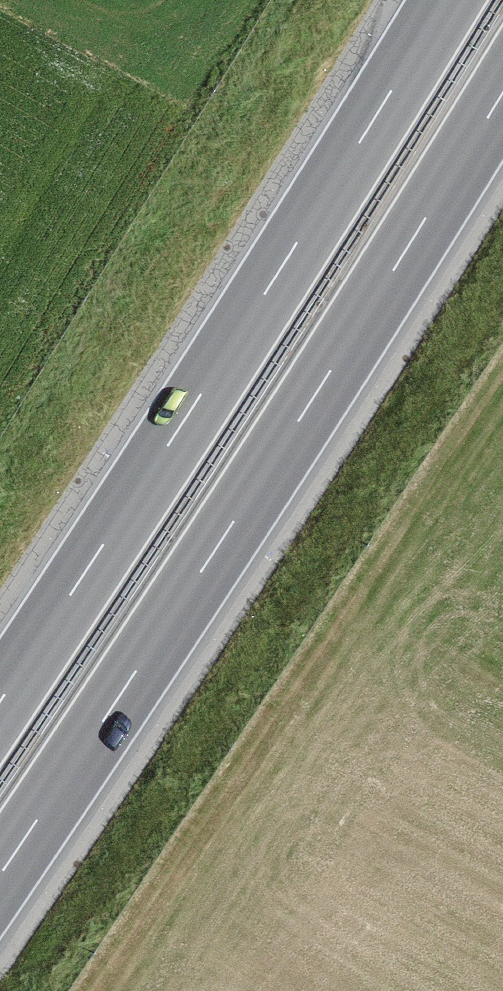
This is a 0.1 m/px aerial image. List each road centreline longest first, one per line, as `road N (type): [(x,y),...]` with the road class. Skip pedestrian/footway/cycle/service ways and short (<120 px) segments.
road 1 (motorway): [(0,866),(502,88)]
road 2 (motorway): [(443,0),(0,696)]

